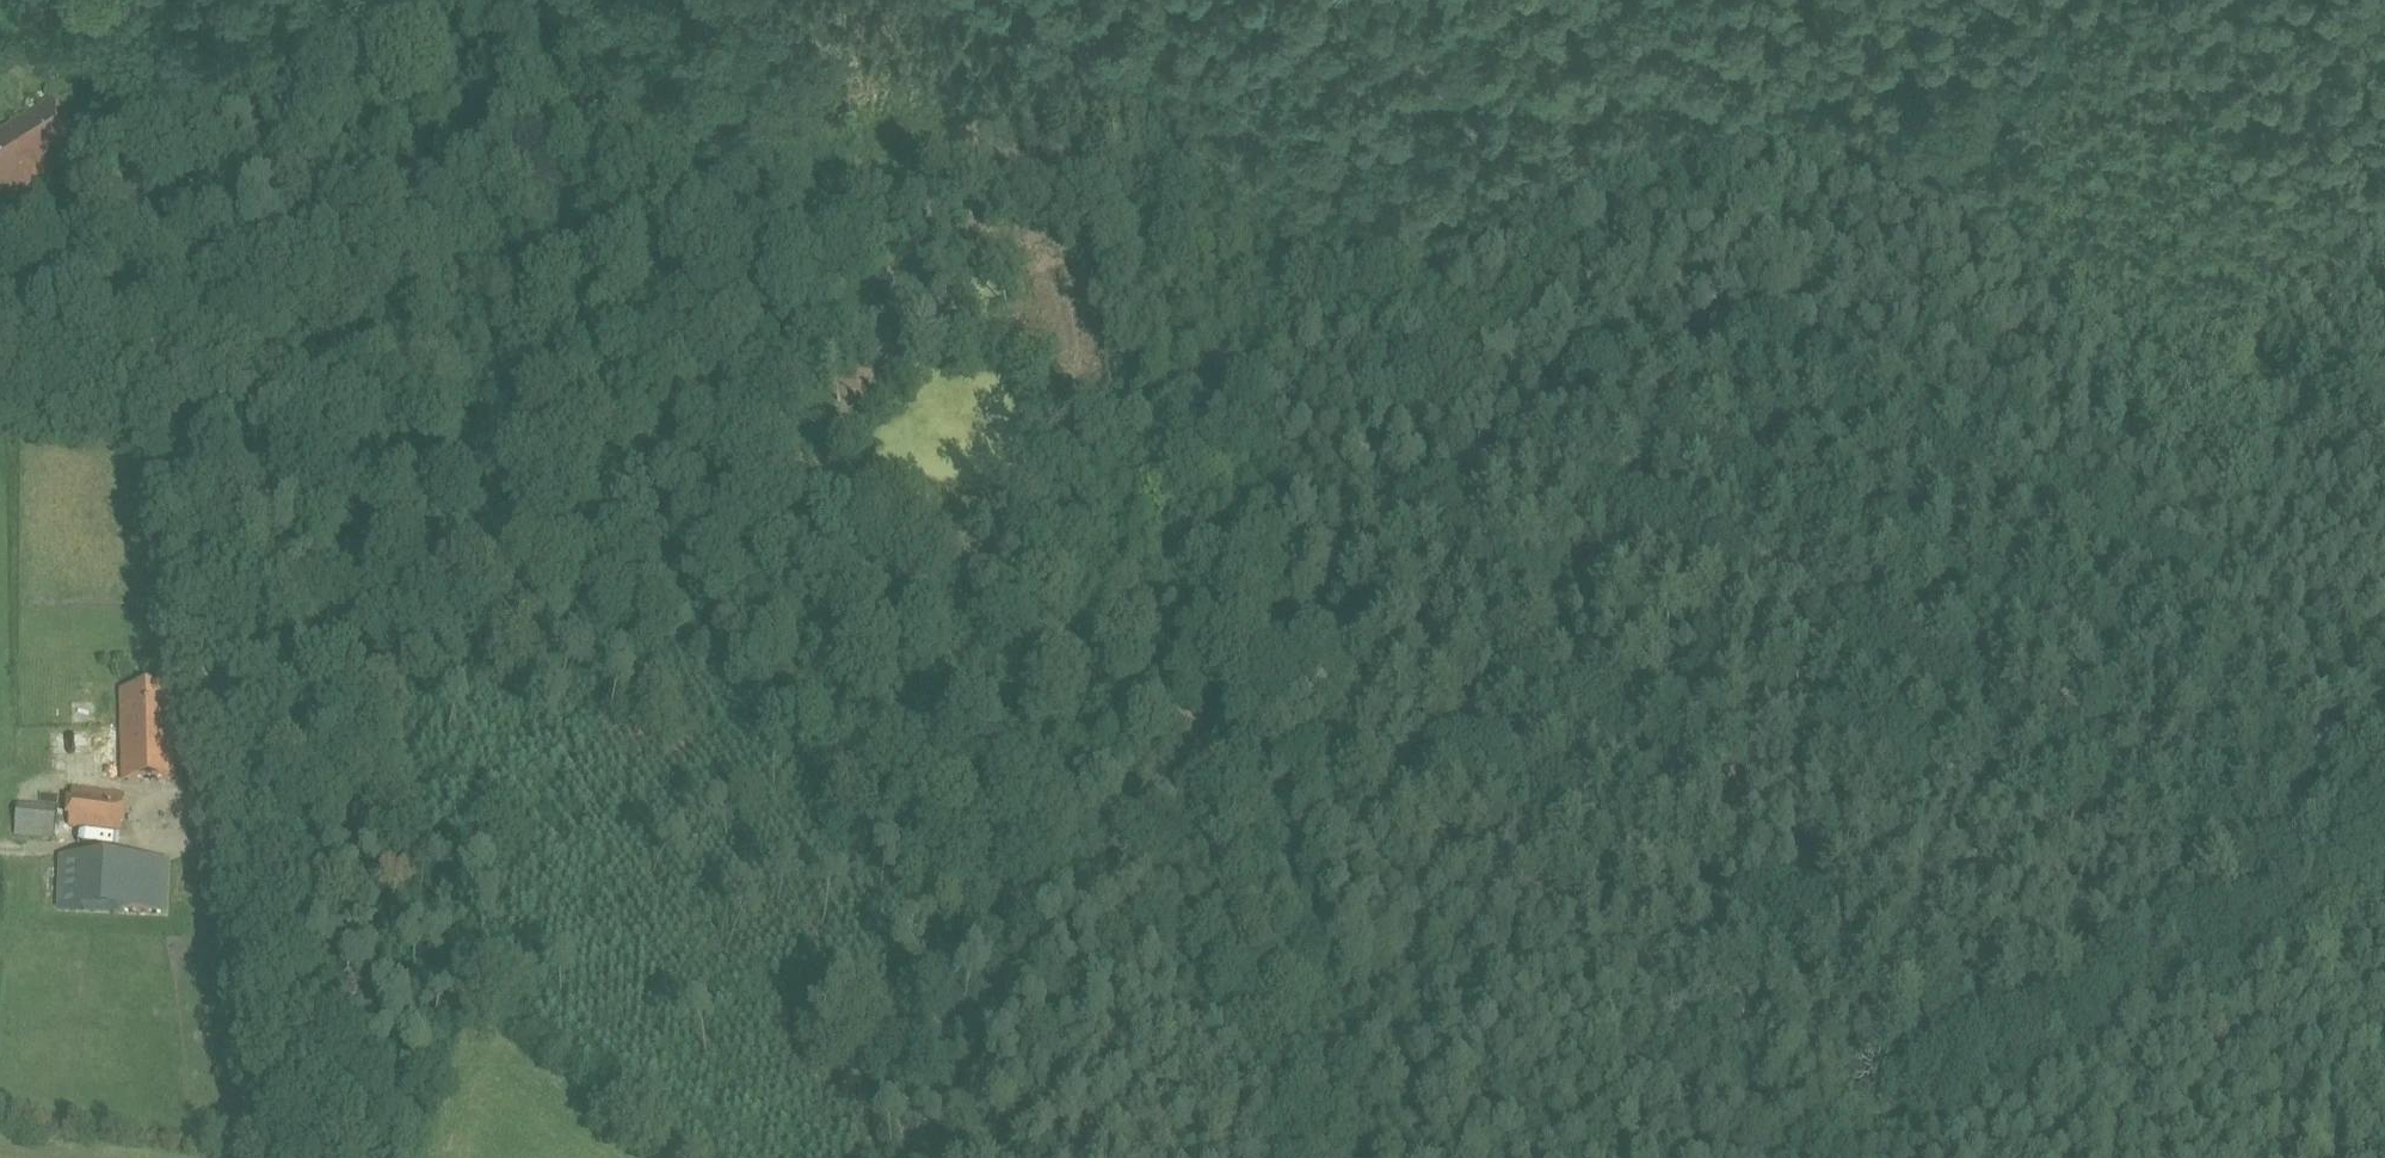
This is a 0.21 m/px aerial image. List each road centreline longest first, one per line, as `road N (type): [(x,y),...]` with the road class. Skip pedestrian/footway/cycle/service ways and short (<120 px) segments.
road 1 (unclassified): [(325,1157),(94,0)]
road 2 (track): [(1876,1157),(2384,884)]
road 3 (track): [(164,355),(0,293)]

